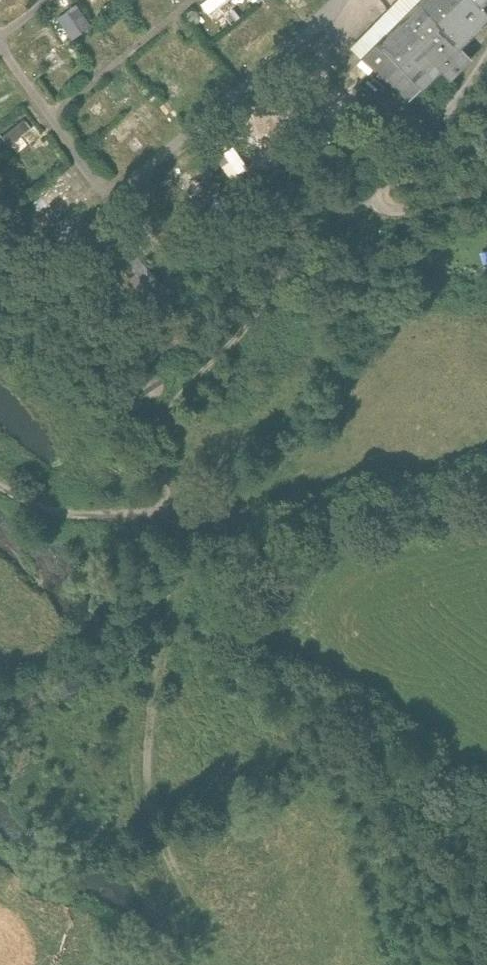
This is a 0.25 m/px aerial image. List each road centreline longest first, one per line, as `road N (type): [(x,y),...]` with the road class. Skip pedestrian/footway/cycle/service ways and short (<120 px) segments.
road 1 (track): [(167,513),(158,455),(165,417),(308,248),(372,194)]
road 2 (track): [(486,497),(233,581),(209,581),(185,565)]
road 3 (track): [(185,565),(167,513),(80,516),(0,489)]
road 4 (track): [(372,194),(486,49)]
road 5 (track): [(372,194),(384,206),(405,208),(486,184)]

